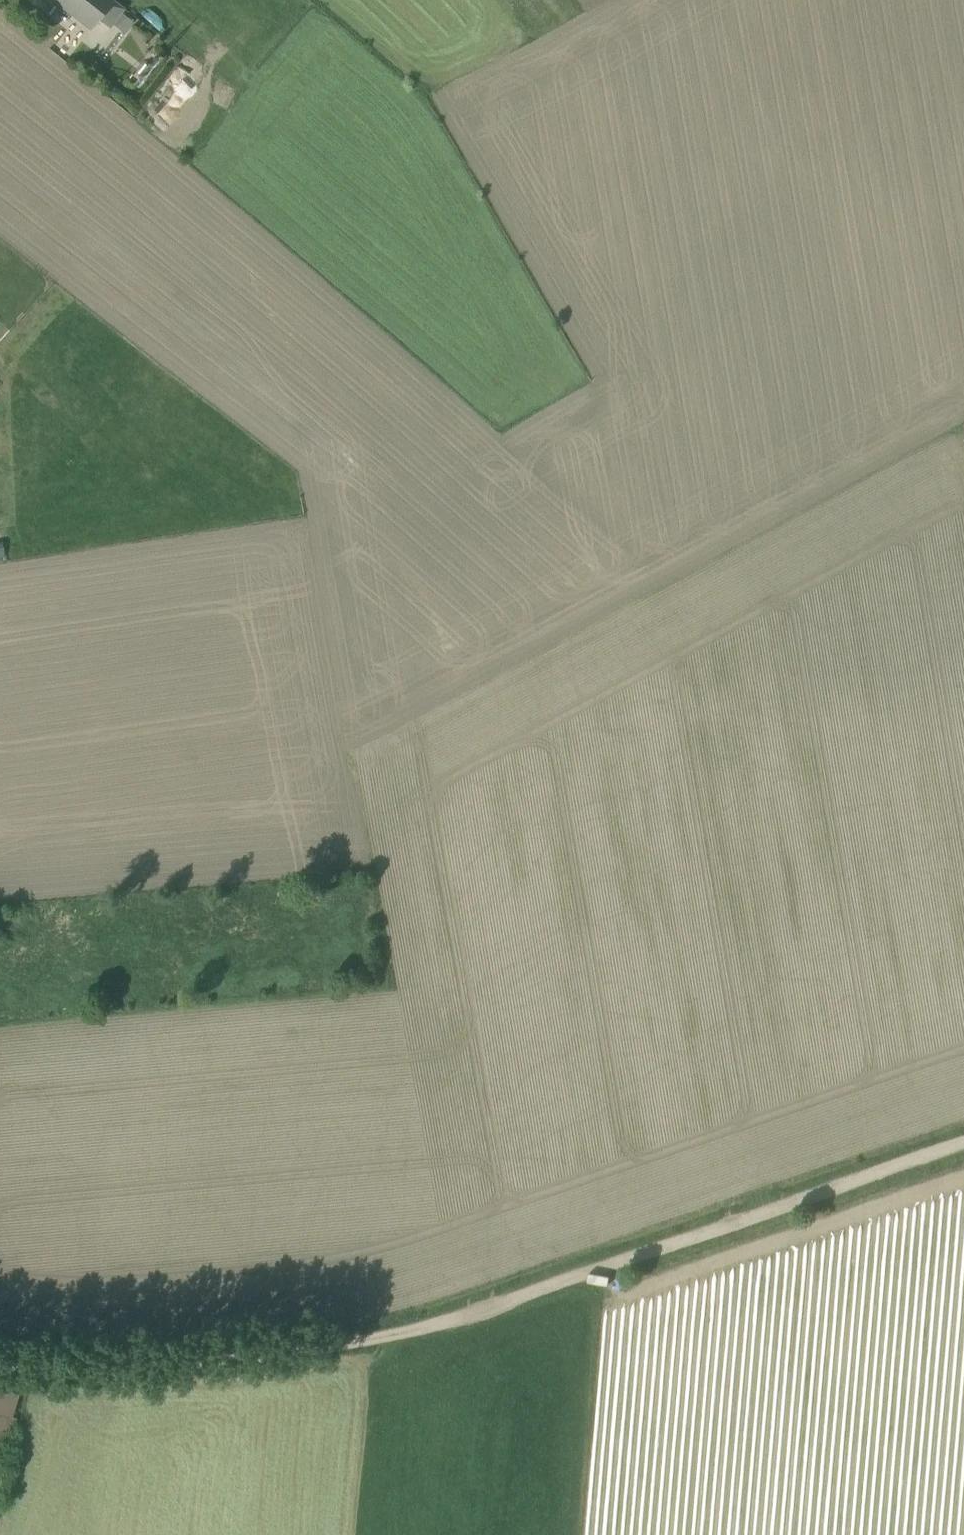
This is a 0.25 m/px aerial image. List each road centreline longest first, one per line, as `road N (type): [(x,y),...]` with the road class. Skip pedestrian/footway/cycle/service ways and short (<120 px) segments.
road 1 (track): [(963,1145),(458,1316),(306,1355),(113,1365),(0,1356)]

